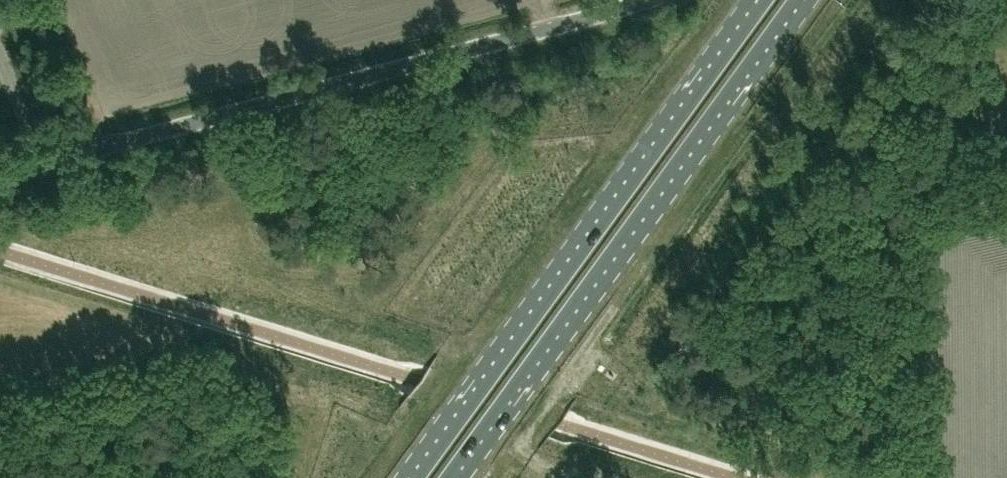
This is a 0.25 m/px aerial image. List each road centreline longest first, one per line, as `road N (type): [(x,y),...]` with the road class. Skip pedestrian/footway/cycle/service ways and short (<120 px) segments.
road 1 (unclassified): [(645,0),(0,174)]
road 2 (trunk): [(446,477),(795,0)]
road 3 (trunk): [(766,0),(418,477)]

